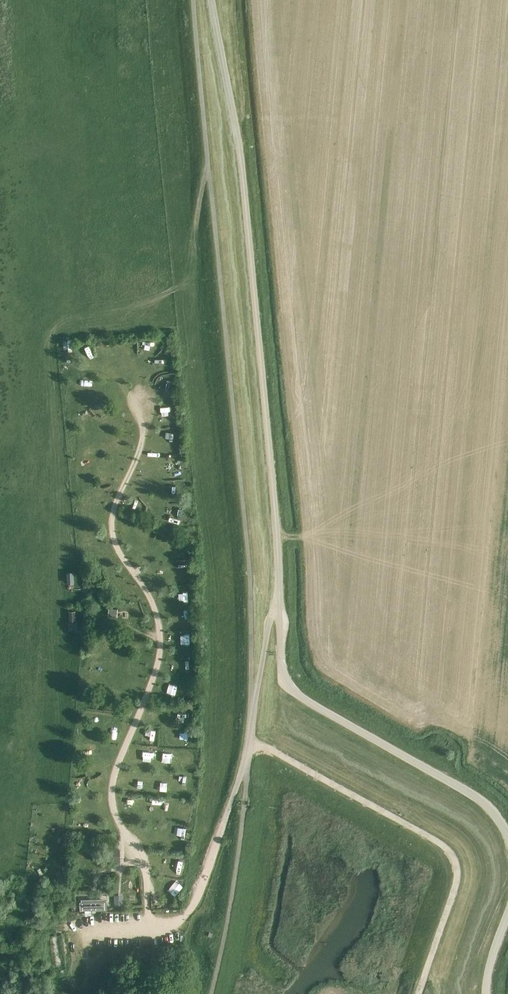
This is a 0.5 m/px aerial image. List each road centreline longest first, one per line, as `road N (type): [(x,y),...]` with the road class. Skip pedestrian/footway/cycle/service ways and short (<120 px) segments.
road 1 (unclassified): [(507,841),(496,812),(326,716),(288,690),(280,669),(278,525),(238,137),(213,0)]
road 2 (track): [(145,393),(146,443),(110,524),(116,552),(158,612),(163,656),(114,769),(114,797),(141,852),(151,928)]
road 3 (track): [(250,741),(457,861),(418,993)]

